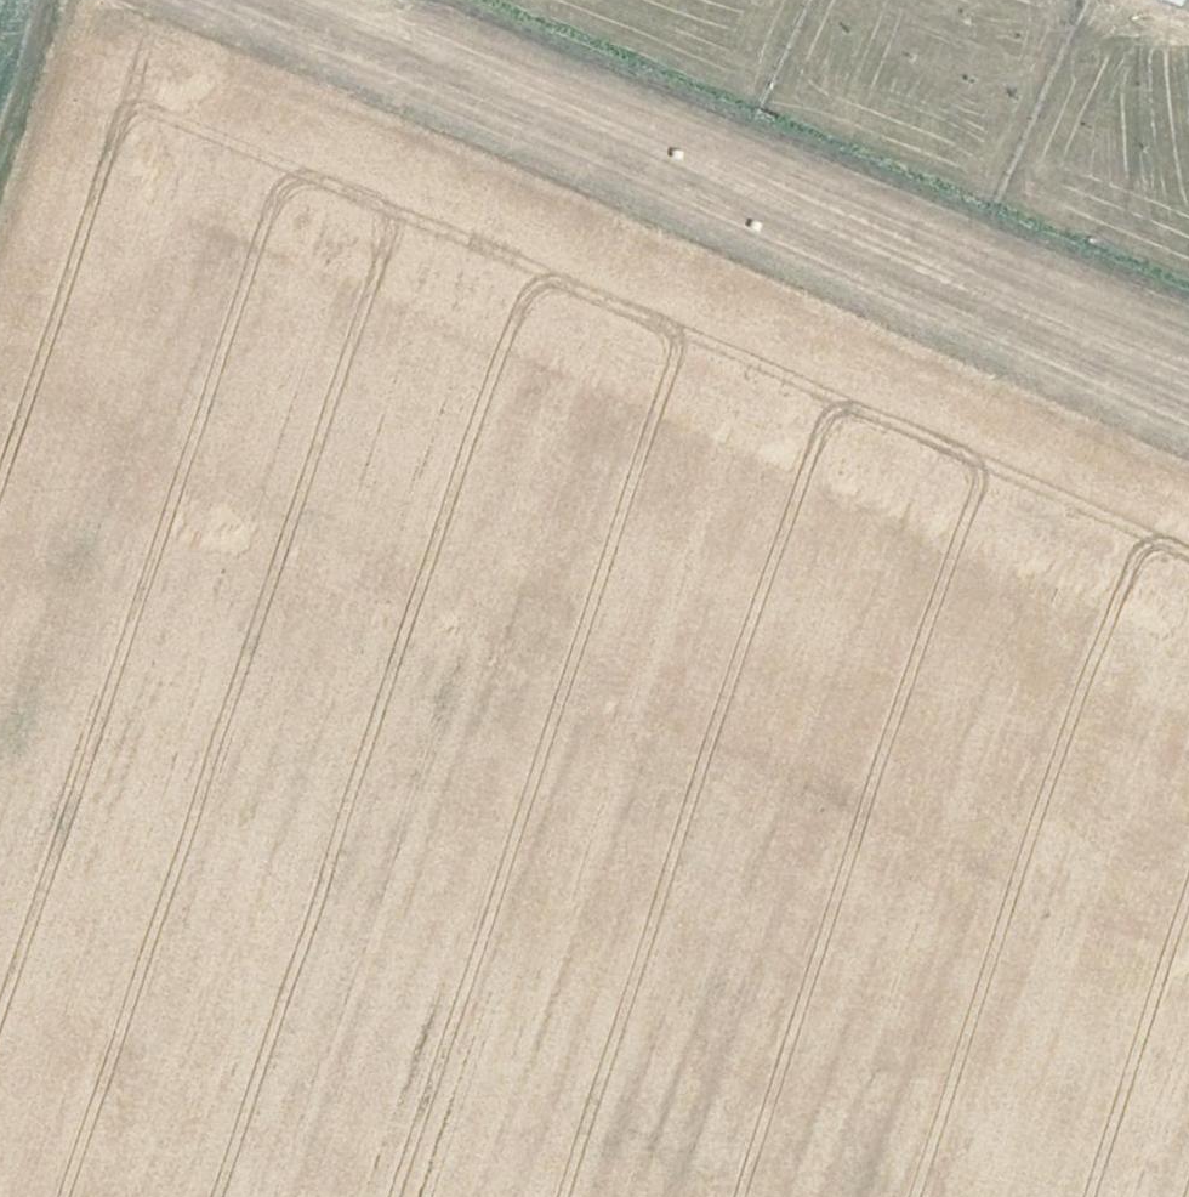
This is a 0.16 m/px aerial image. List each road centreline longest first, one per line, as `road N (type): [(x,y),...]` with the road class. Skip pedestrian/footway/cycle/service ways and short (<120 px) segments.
road 1 (track): [(43,0),(0,125)]

